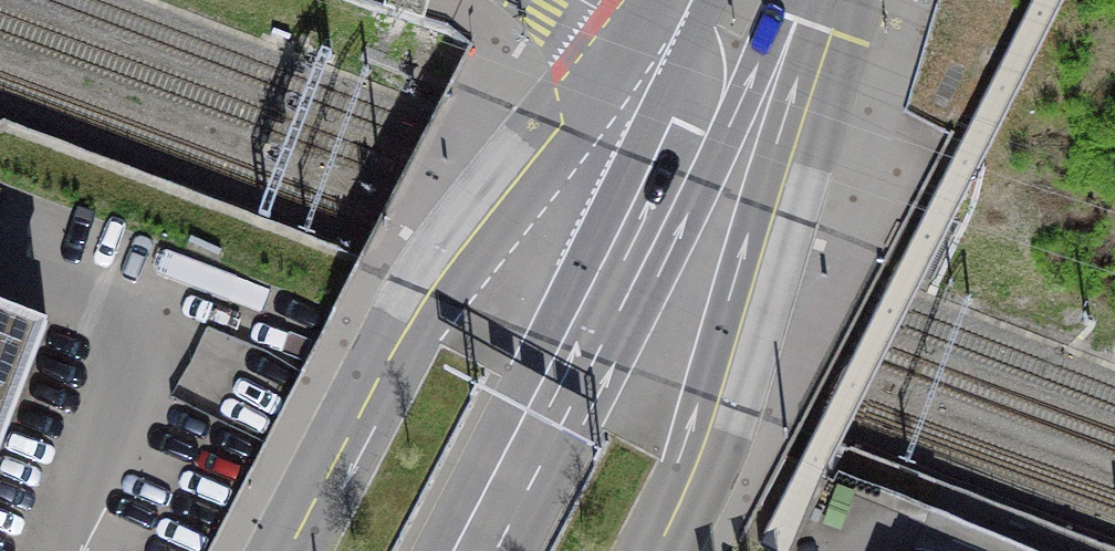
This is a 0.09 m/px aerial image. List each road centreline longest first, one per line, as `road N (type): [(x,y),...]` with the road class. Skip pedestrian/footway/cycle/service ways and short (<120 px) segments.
road 1 (primary): [(734,41),(409,332),(295,550)]
road 2 (primary): [(482,550),(674,176),(734,41)]
road 3 (primary): [(655,550),(693,477),(734,41)]
road 4 (tertiary): [(734,41),(616,0)]

